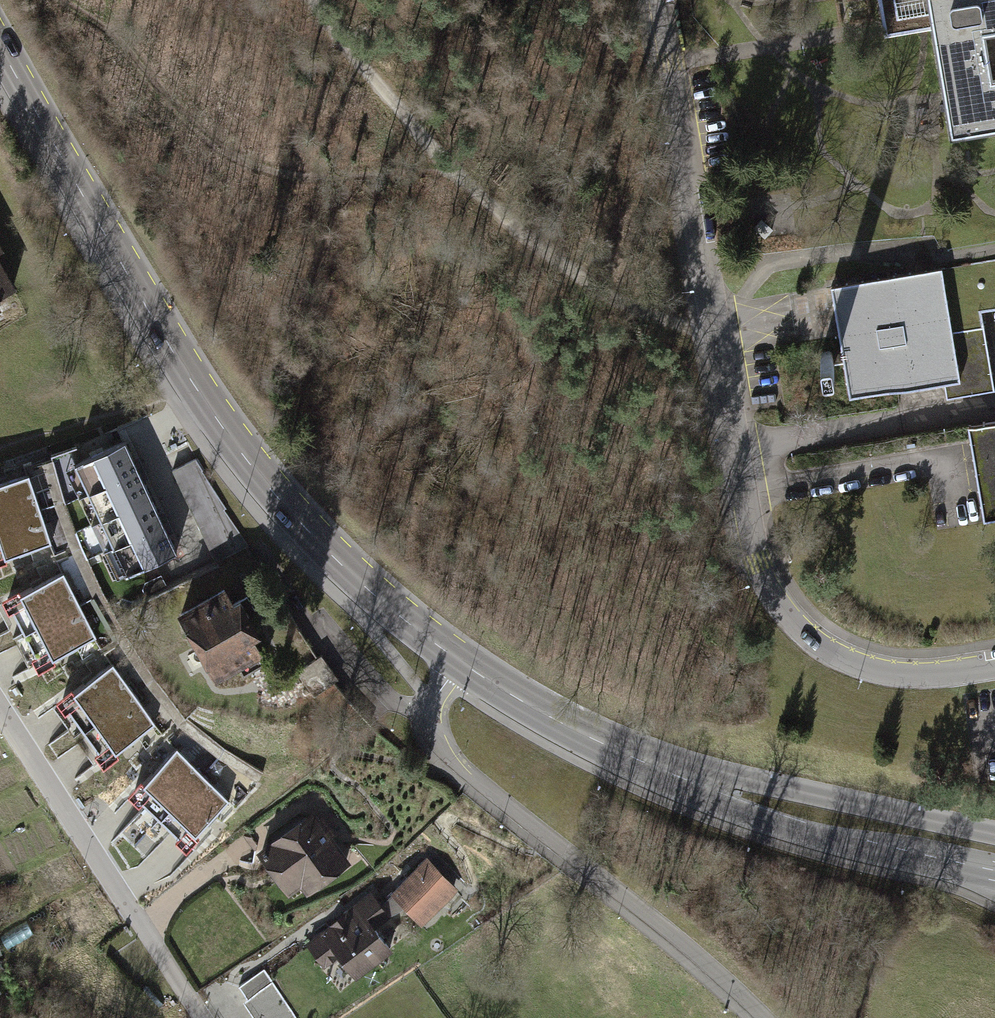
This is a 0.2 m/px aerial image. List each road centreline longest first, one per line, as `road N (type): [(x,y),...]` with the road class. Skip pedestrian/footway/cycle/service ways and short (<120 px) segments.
road 1 (residential): [(663,0),(759,566),(786,609),(820,641),(870,665),(929,672),(994,662)]
road 2 (primary): [(462,662),(372,593),(237,448),(160,332),(0,49)]
road 3 (track): [(719,332),(670,324),(621,303),(509,224),(337,38),(315,0)]
road 4 (primary): [(616,751),(731,810),(792,831),(994,879)]
road 5 (primary): [(994,832),(616,751)]
road 6 (residential): [(201,1017),(0,709)]
road 7 (primary): [(616,751),(462,662)]
road 8 (residential): [(458,764),(440,745),(430,713),(462,662)]

